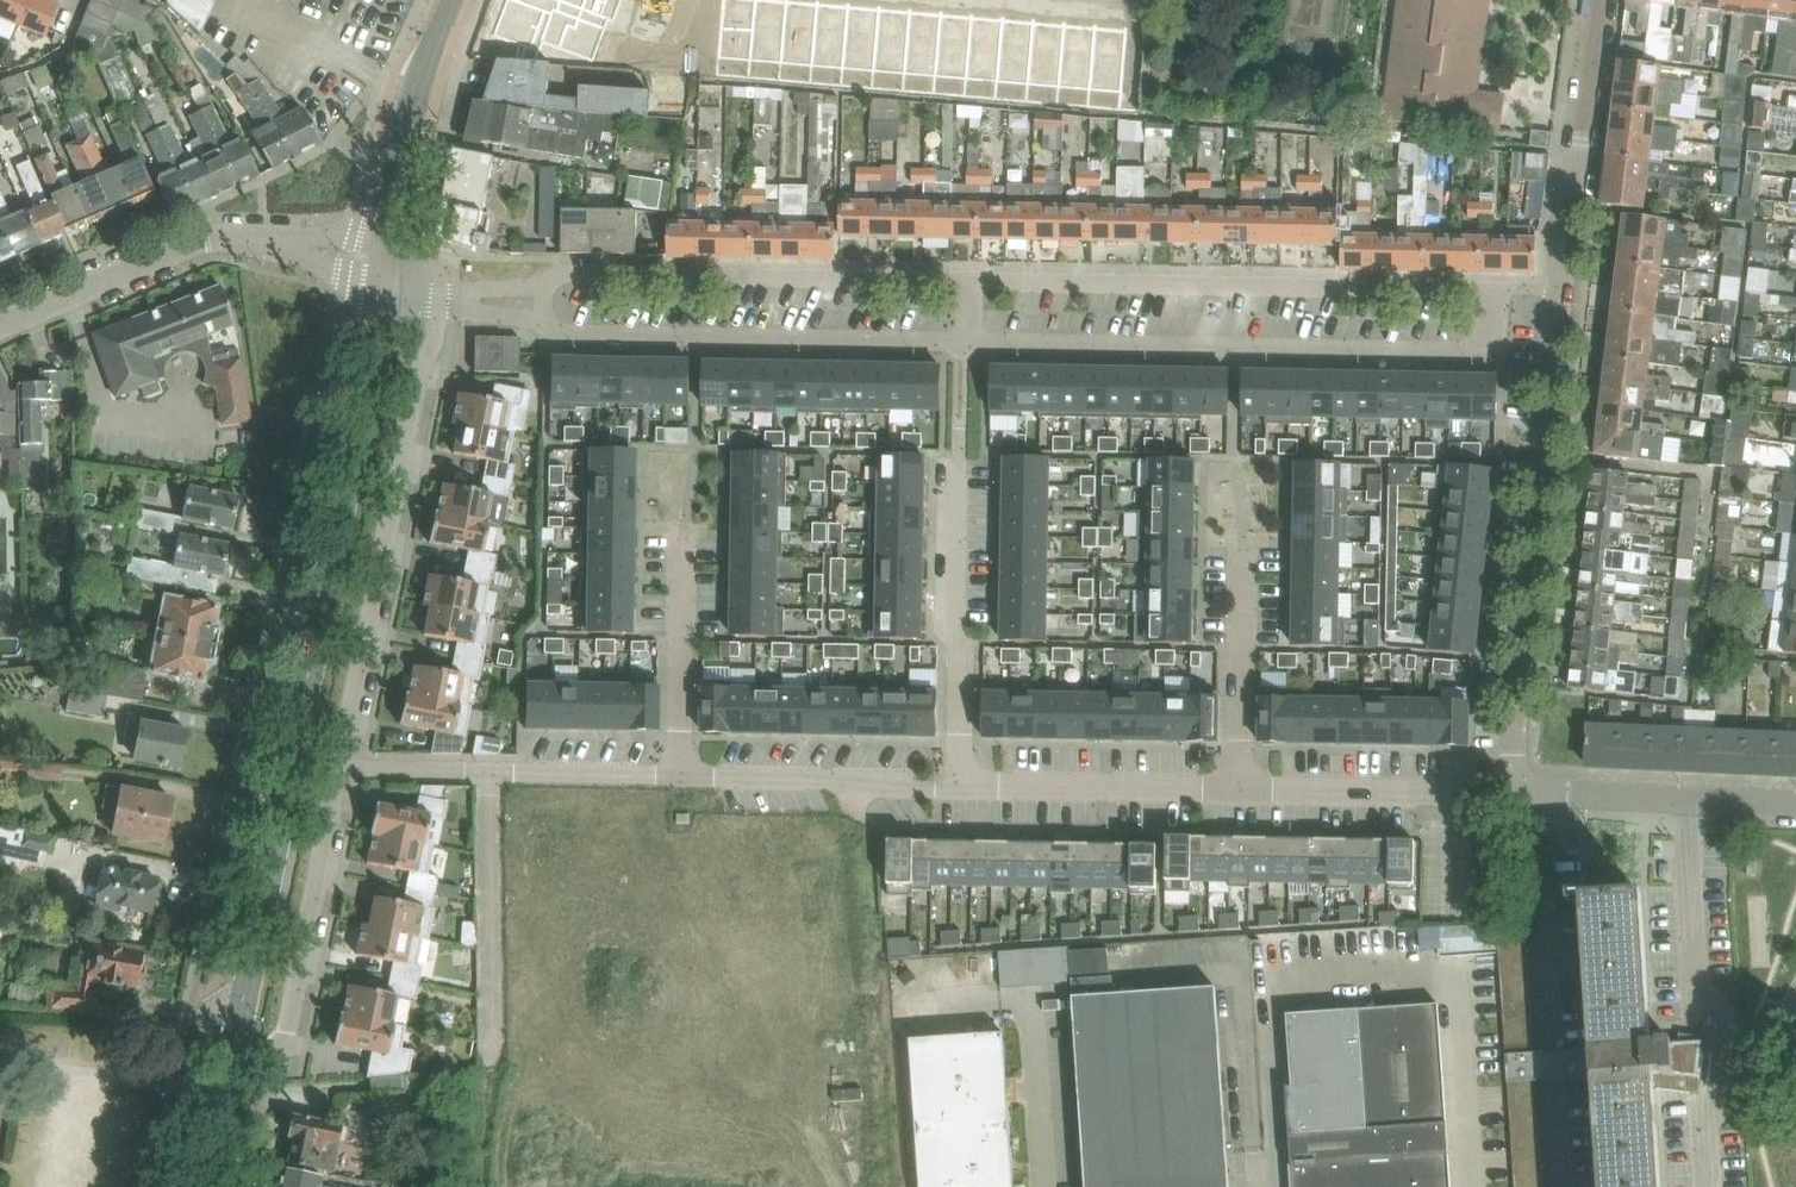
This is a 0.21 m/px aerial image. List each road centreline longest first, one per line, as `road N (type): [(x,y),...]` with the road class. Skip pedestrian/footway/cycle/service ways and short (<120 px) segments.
road 1 (residential): [(965,343),(1486,351),(1497,285),(967,275)]
road 2 (residential): [(1519,798),(1523,663),(1598,0)]
road 3 (tertiary): [(232,1051),(384,268)]
road 4 (residential): [(961,789),(1519,798)]
road 5 (residential): [(441,299),(511,312),(566,335),(965,343)]
road 6 (residential): [(967,275),(571,268),(441,299)]
road 7 (residential): [(344,767),(415,375),(441,299)]
road 8 (unclassified): [(1700,1186),(1694,1106),(1721,1089),(1720,1048),(1717,1004),(1695,989),(1688,806)]
road 9 (residential): [(0,319),(170,247),(220,236),(272,236),(384,268)]
road 10 (residential): [(964,408),(963,453),(954,464),(950,629),(960,642),(961,789)]
road 11 (residential): [(232,1051),(281,1047),(344,767)]
road 12 (residential): [(344,767),(677,776)]
road 13 (residential): [(677,776),(961,789)]
road 14 (tertiary): [(384,268),(436,41),(453,0)]
road 15 (residential): [(677,776),(682,533)]
road 16 (residential): [(1519,798),(1688,806)]
road 17 (tertiary): [(206,1186),(232,1051)]

